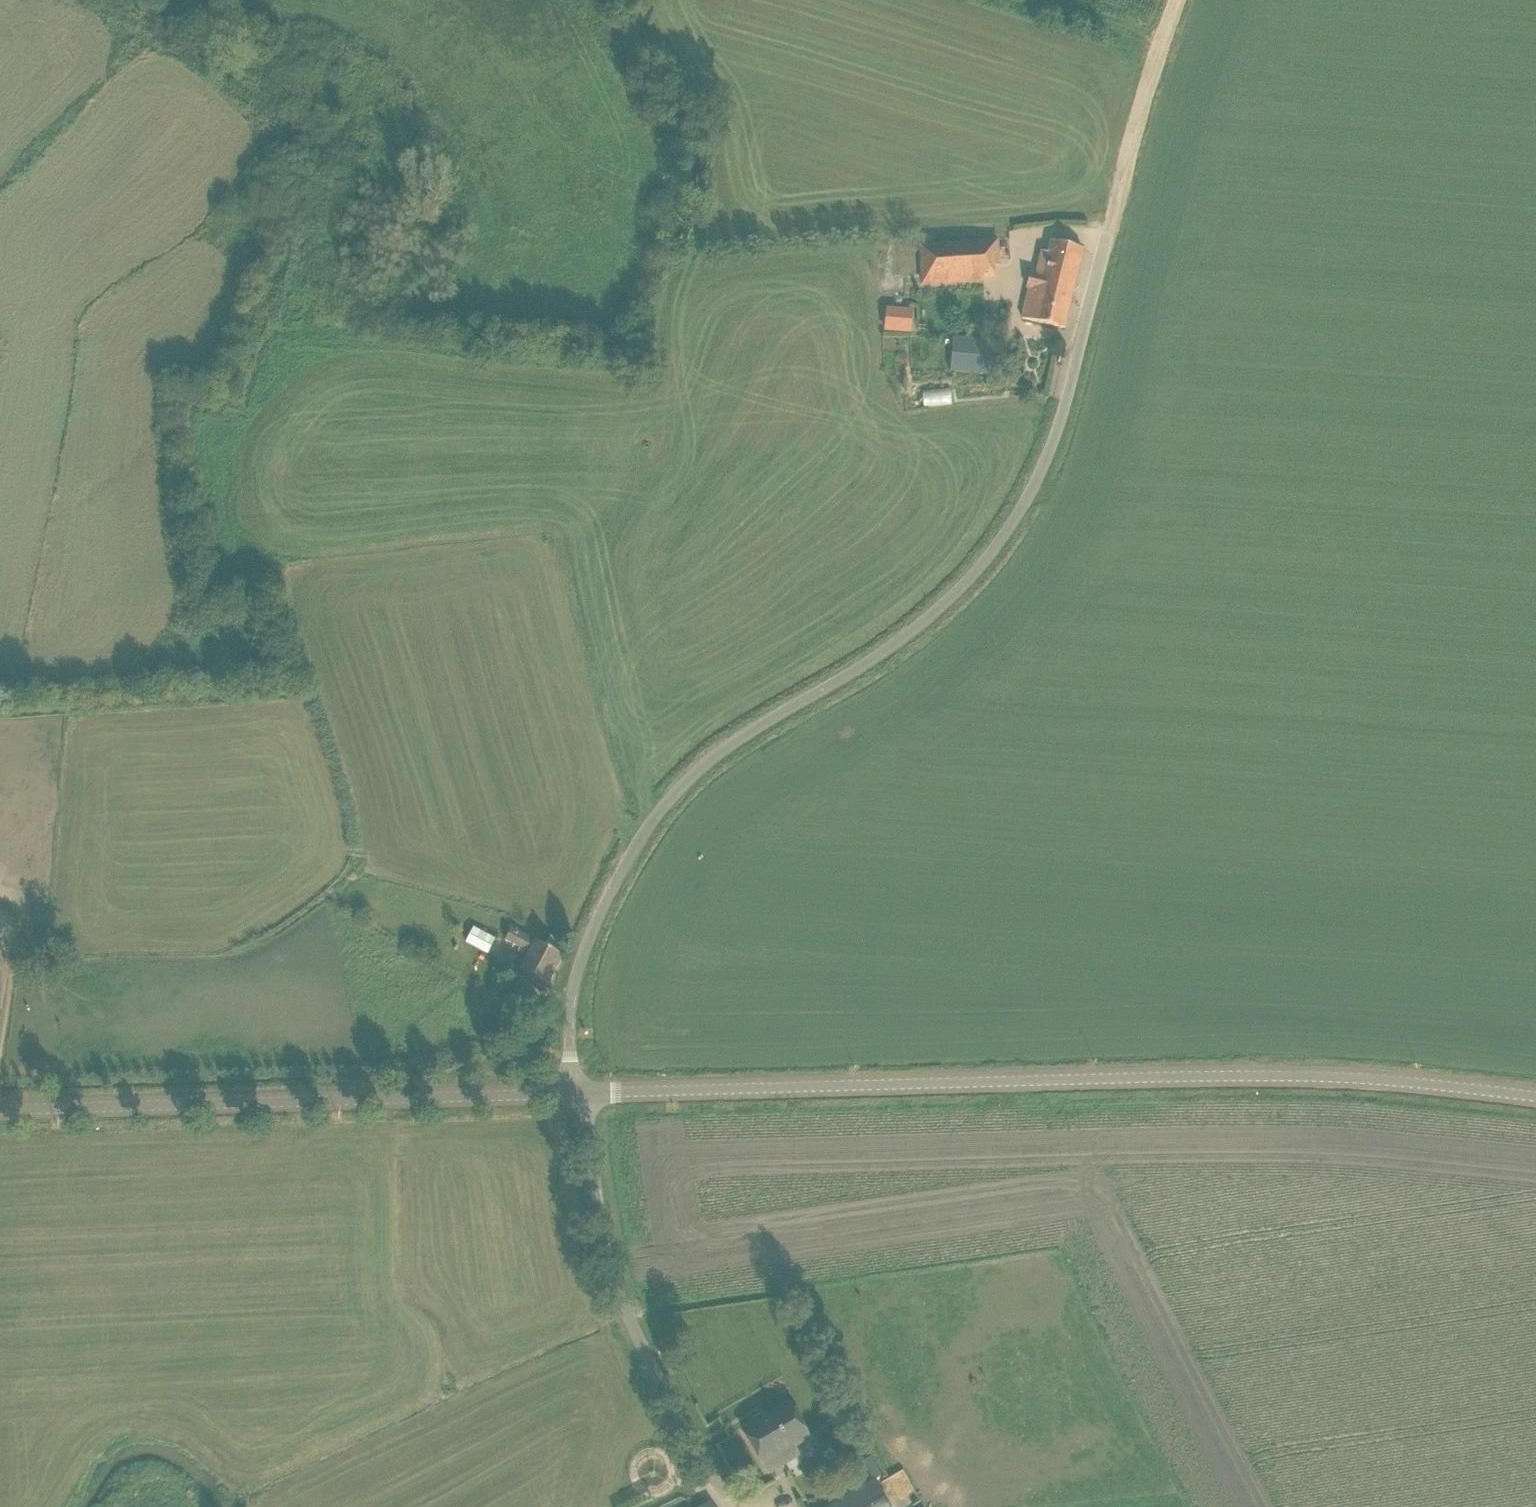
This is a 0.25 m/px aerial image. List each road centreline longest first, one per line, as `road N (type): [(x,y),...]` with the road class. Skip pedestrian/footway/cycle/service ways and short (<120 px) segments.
road 1 (unclassified): [(579,1093),(569,1061),(576,976),(645,828),(696,771),(900,640),(984,561),(1046,457),(1108,231)]
road 2 (tertiary): [(1535,1096),(1238,1074),(579,1093)]
road 3 (tertiary): [(0,1110),(579,1093)]
road 4 (unclassified): [(579,1093),(604,1246),(623,1307),(709,1473),(736,1506)]
road 5 (track): [(1108,231),(1177,0)]

